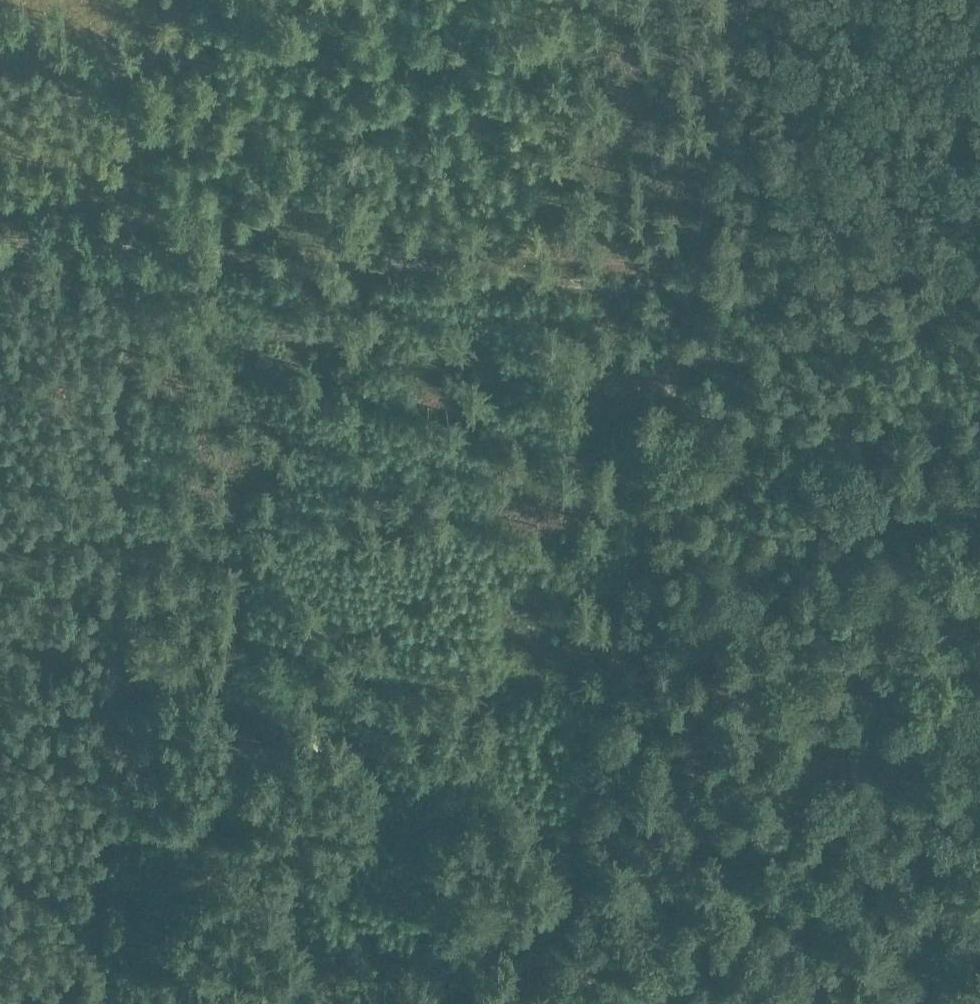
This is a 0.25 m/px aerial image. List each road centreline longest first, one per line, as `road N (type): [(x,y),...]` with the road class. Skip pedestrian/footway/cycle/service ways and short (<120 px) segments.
road 1 (track): [(756,0),(702,295),(533,1003)]
road 2 (track): [(97,1003),(146,0)]
road 3 (track): [(0,242),(979,320)]

